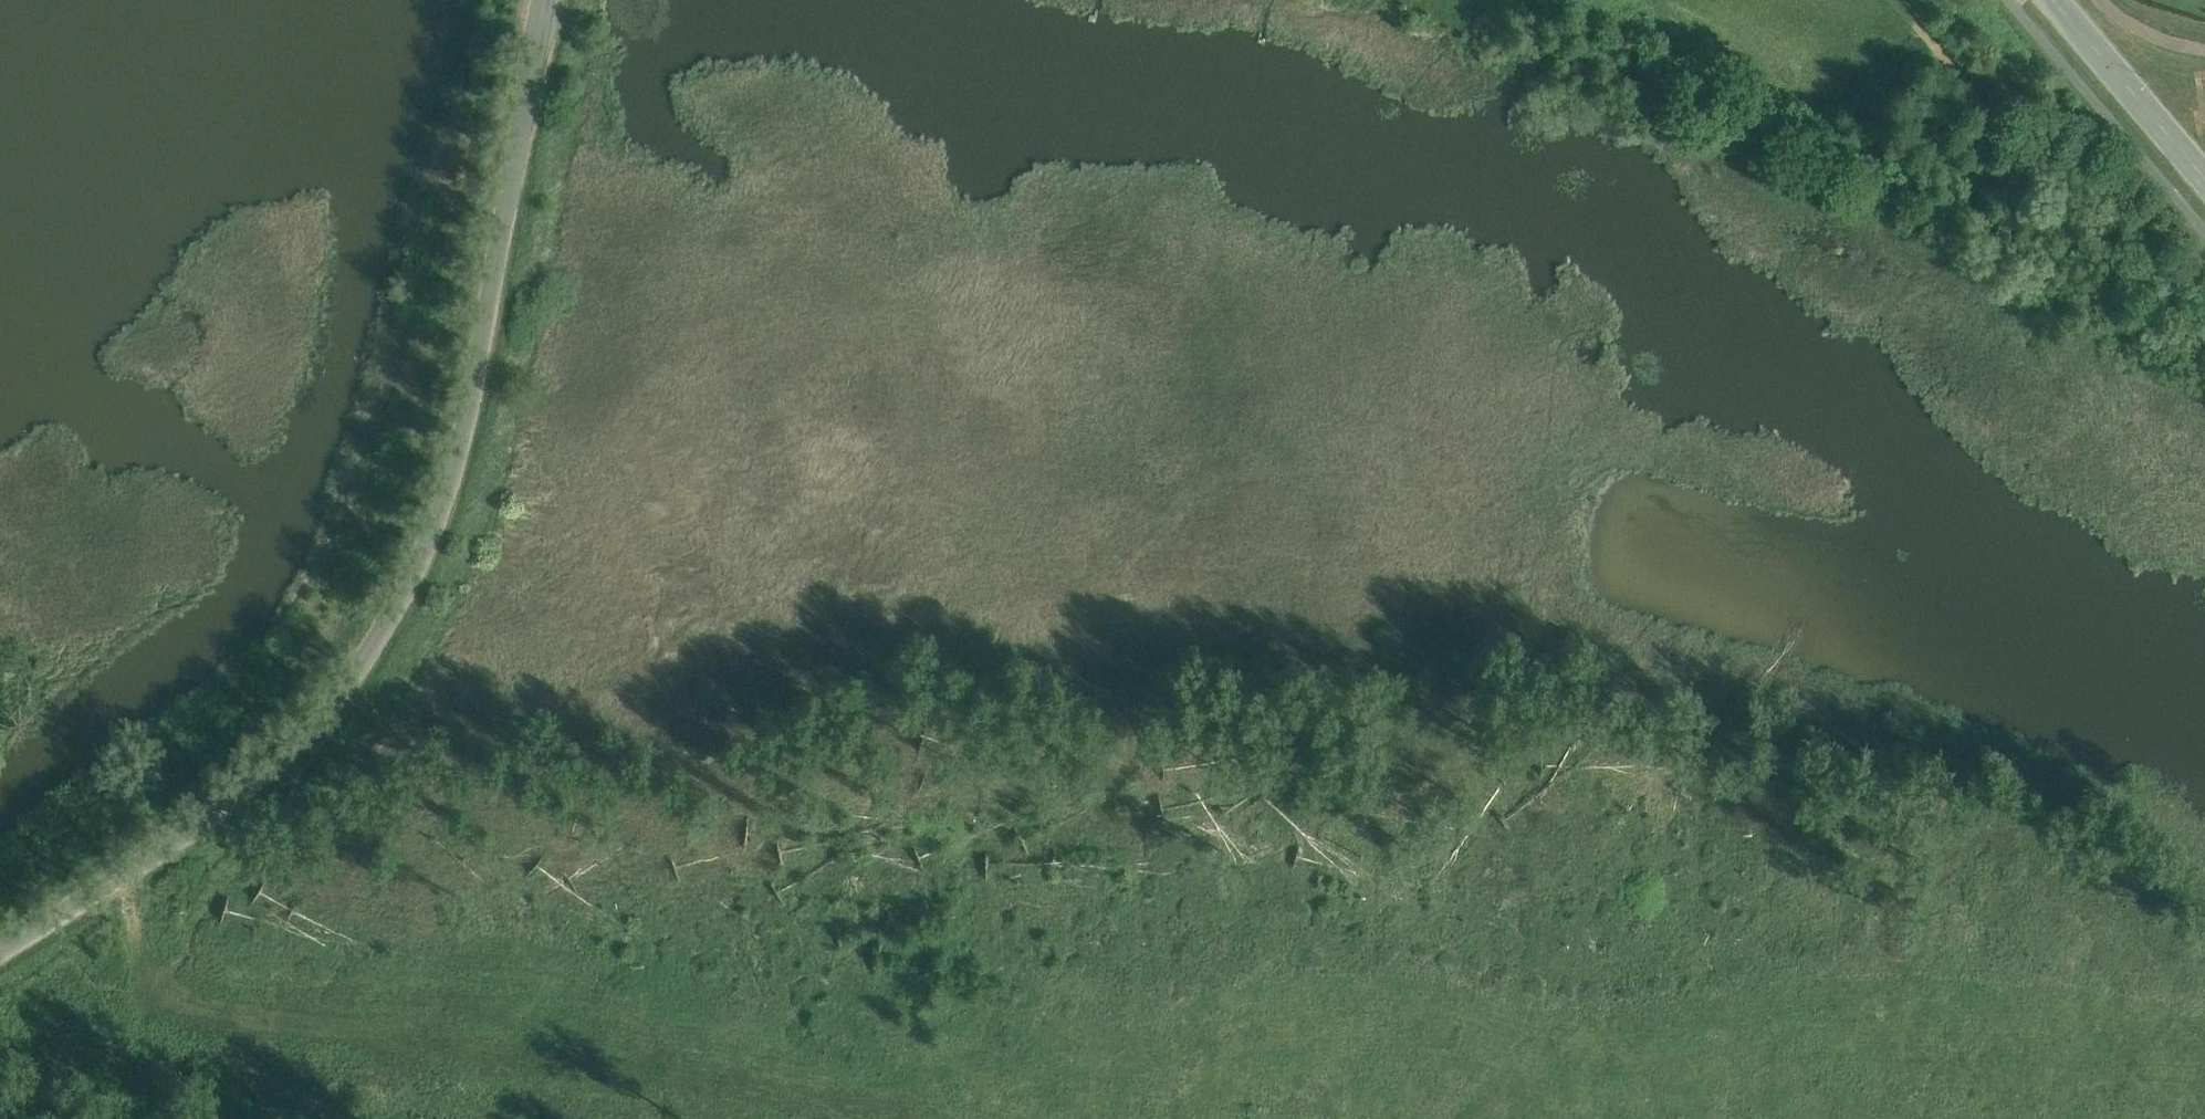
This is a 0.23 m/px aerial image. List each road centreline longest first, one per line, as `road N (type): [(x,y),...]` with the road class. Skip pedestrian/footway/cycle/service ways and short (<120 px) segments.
road 1 (unclassified): [(0,949),(244,789),(319,715),(372,645),(454,466),(545,0)]
road 2 (secondary): [(2204,177),(2055,0)]

